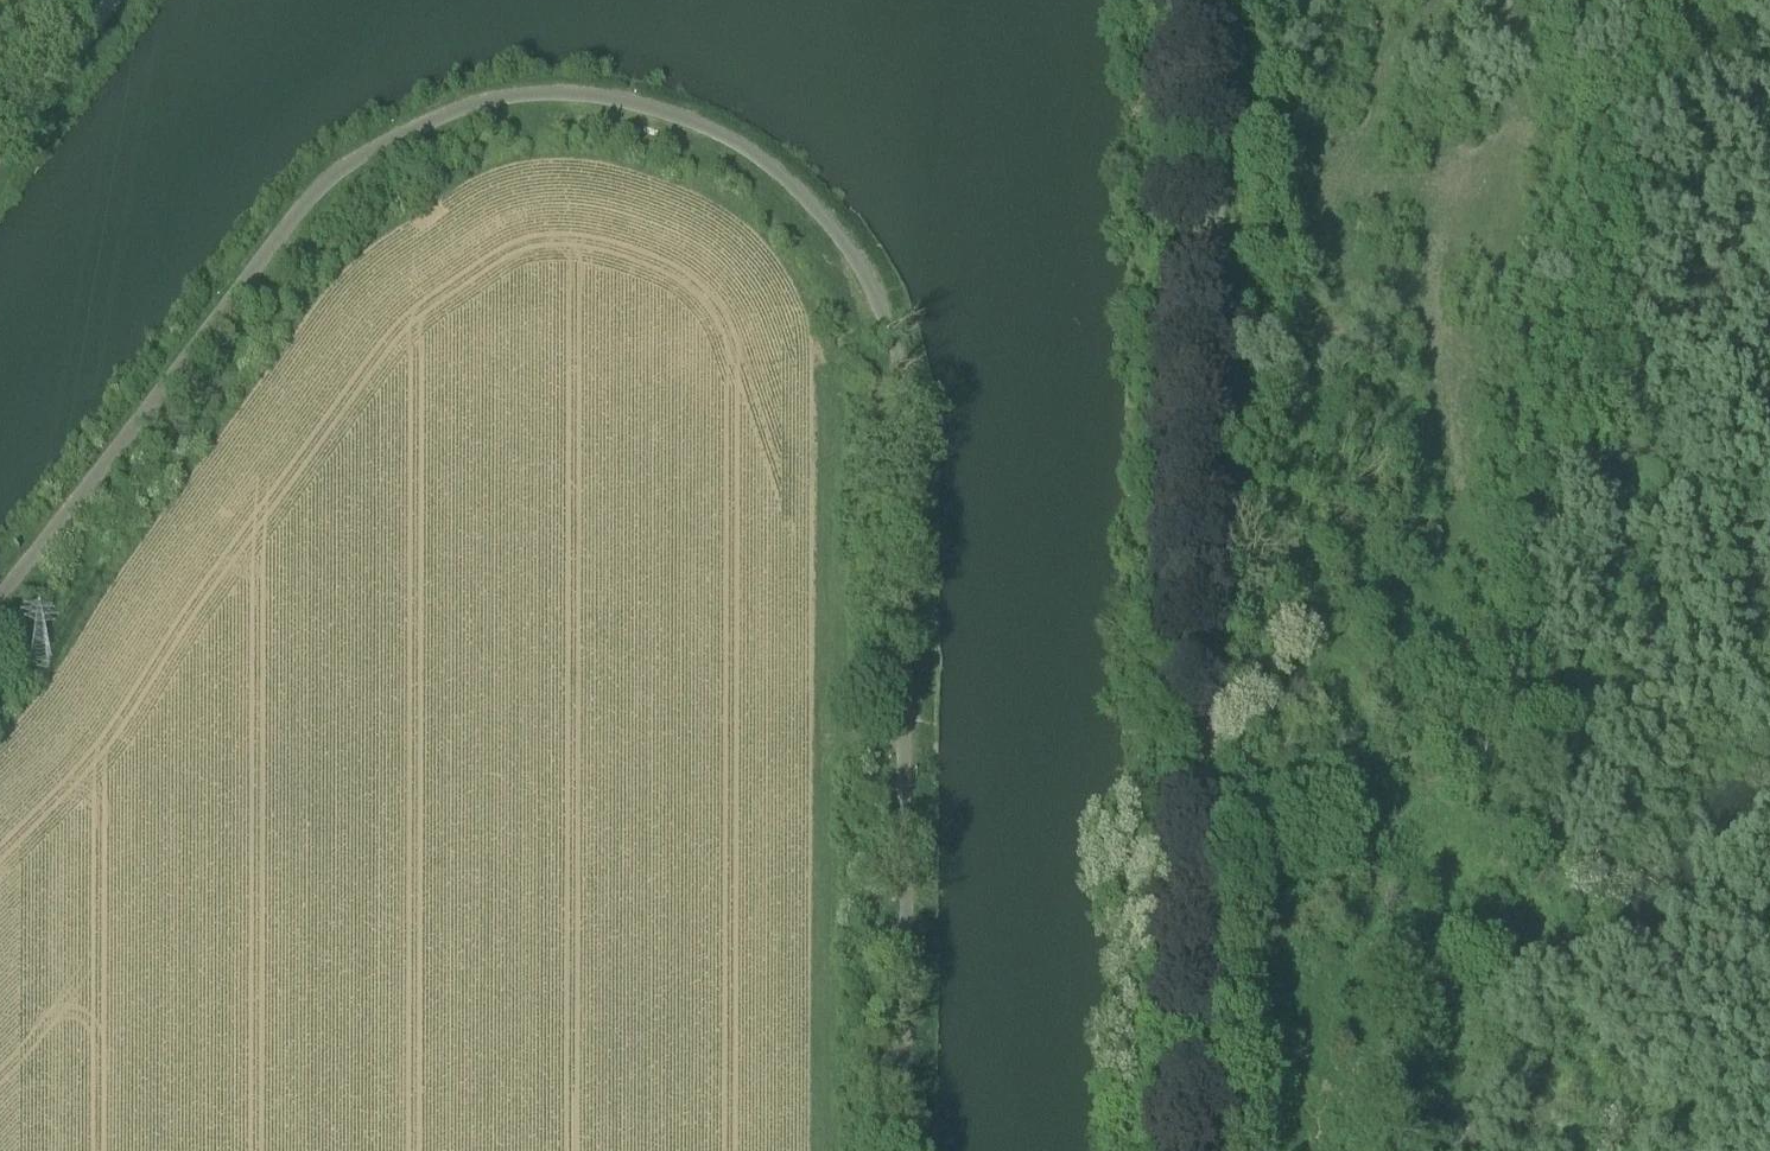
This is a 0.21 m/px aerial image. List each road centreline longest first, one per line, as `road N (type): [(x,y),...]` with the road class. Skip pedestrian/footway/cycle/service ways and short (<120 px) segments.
road 1 (track): [(10,98),(90,0)]

